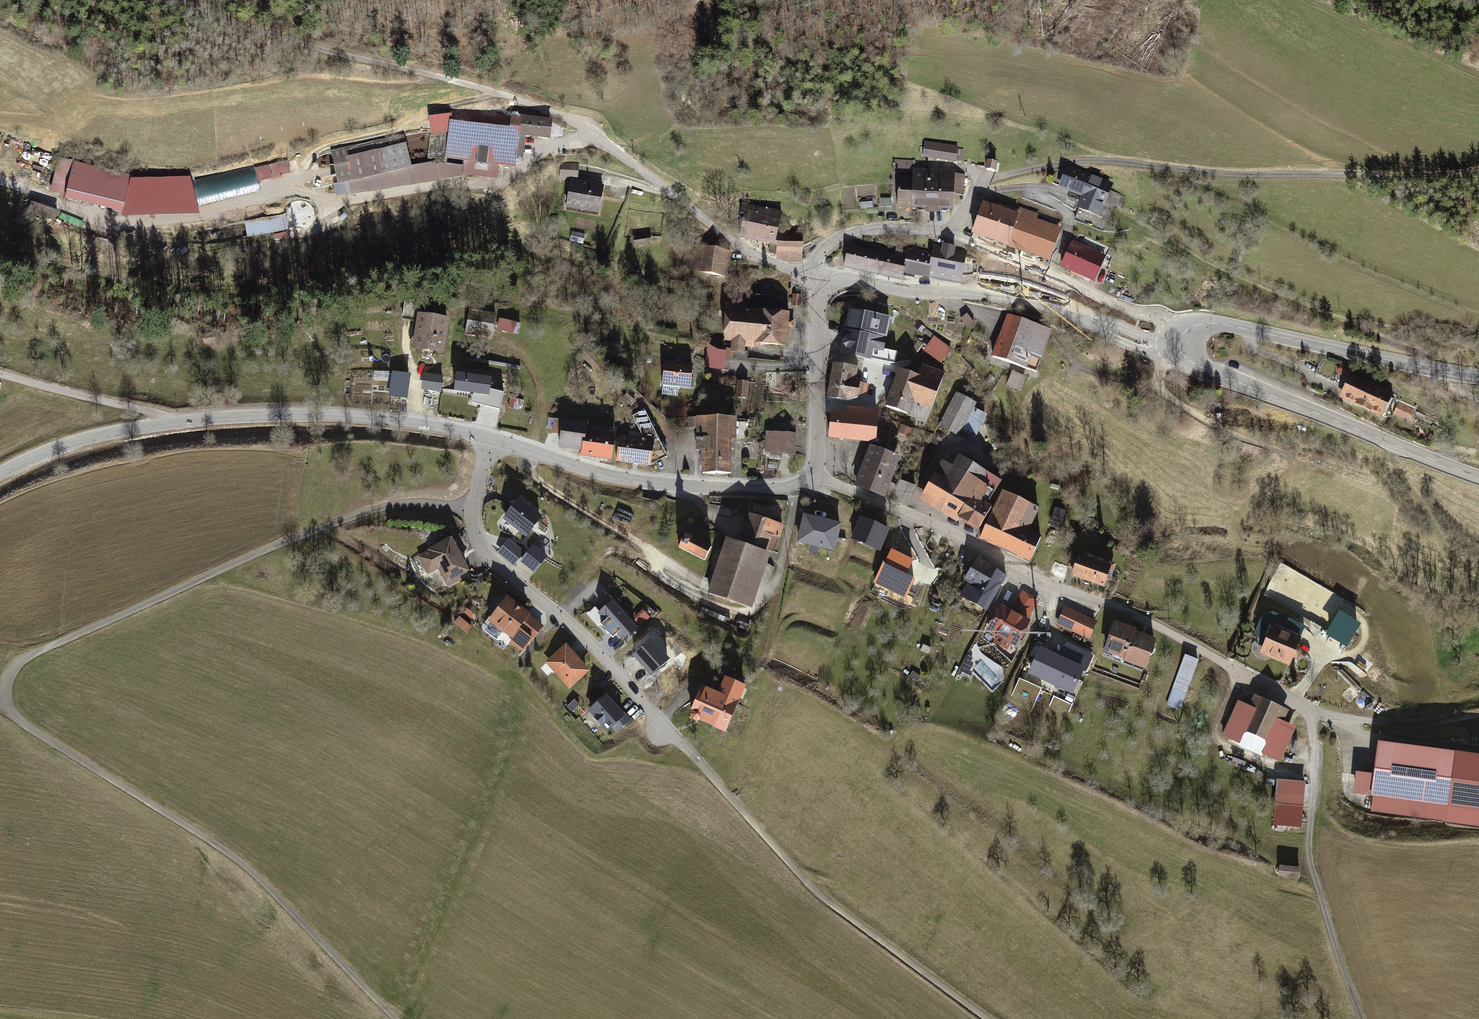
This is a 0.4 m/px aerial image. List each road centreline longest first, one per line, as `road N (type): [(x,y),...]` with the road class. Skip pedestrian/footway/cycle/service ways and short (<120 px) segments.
road 1 (track): [(398,1018),(240,861),(31,730),(9,710),(8,680),(23,658),(354,518),(429,502),(471,511)]
road 2 (residential): [(596,140),(557,144),(494,182),(357,200),(277,191),(183,221),(83,214),(0,181)]
road 3 (track): [(394,1016),(508,718),(509,677),(597,559),(616,556),(647,577)]
road 4 (residential): [(1313,710),(1121,607),(1049,590),(906,514),(817,479)]
road 5 (track): [(994,1018),(809,884),(665,726)]
road 6 (residential): [(491,438),(471,511),(476,534),(496,564),(593,645),(665,726)]
road 7 (tertiary): [(831,285),(846,279),(1010,295),(1182,346)]
road 8 (tertiary): [(491,438),(643,486),(797,488),(817,479)]
road 9 (tertiary): [(1182,346),(1202,367),(1478,477)]
road 10 (tertiary): [(175,421),(316,413),(491,438)]
road 11 (track): [(1364,1018),(1308,835),(1313,710)]
road 12 (tertiary): [(1478,375),(1219,321),(1186,330)]
road 13 (residential): [(813,273),(717,237),(596,140)]
road 14 (residential): [(1186,330),(949,234)]
road 15 (tertiary): [(817,479),(820,309),(831,285)]
road 16 (tertiary): [(0,475),(67,444),(175,421)]
road 17 (residential): [(0,371),(175,421)]
road 18 (track): [(1478,714),(1401,725),(1313,710)]
road 19 (track): [(972,189),(1011,188),(1061,207),(1067,232),(1051,274)]
road 20 (residential): [(949,234),(866,228),(824,248),(813,273)]

